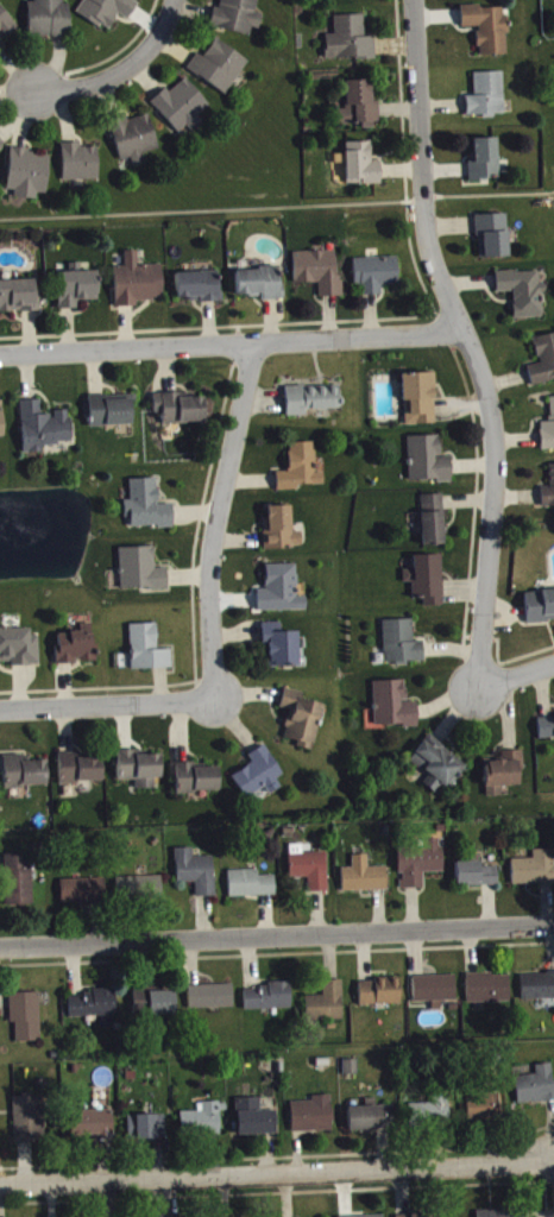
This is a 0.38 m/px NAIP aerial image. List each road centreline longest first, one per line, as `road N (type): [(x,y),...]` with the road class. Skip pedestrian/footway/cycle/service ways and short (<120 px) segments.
road 1 (residential): [(413,0),(424,225),(483,379),(493,434),(476,689)]
road 2 (residential): [(0,947),(553,923)]
road 3 (residential): [(0,1188),(553,1167)]
road 4 (residential): [(464,330),(0,355)]
road 5 (residential): [(253,343),(212,541),(214,701)]
road 6 (residential): [(214,701),(0,709)]
road 7 (residential): [(173,0),(160,31),(108,76),(30,88)]

